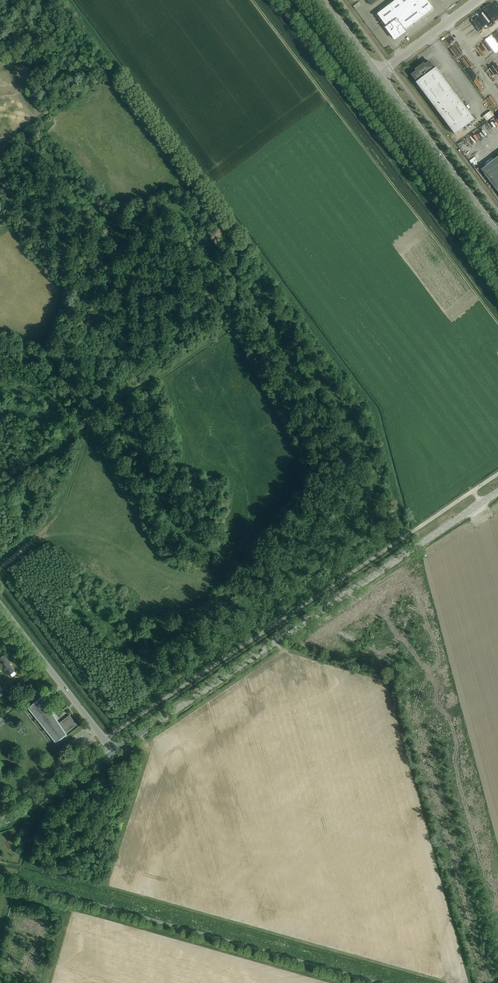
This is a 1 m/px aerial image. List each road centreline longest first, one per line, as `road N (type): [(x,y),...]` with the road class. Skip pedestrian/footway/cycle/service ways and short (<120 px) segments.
road 1 (tertiary): [(113,752),(497,491)]
road 2 (unclassified): [(378,982),(0,883)]
road 3 (track): [(35,533),(86,418),(44,339),(0,324)]
road 4 (unclassified): [(497,233),(378,76)]
road 5 (tertiary): [(113,752),(0,605)]
road 6 (tertiary): [(0,823),(113,752)]
road 7 (unclassified): [(378,76),(480,0)]

